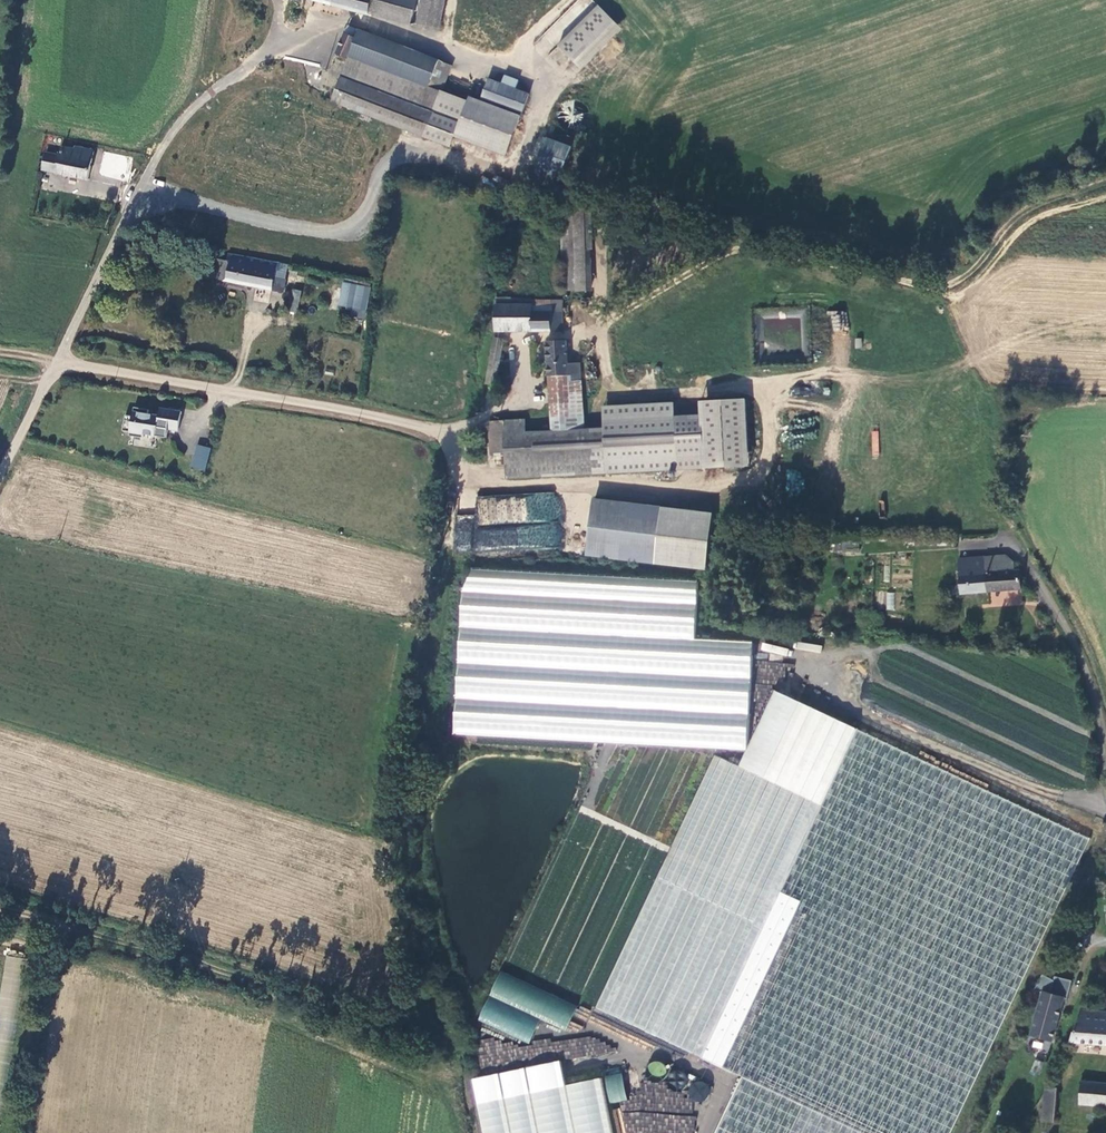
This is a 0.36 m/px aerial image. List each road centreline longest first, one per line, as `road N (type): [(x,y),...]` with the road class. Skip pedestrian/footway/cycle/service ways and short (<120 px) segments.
road 1 (unclassified): [(460,436),(60,355)]
road 2 (unclassified): [(250,71),(171,133),(60,355)]
road 3 (unclassified): [(1025,566),(1080,657),(1105,764)]
road 4 (unclassified): [(60,355),(0,475)]

